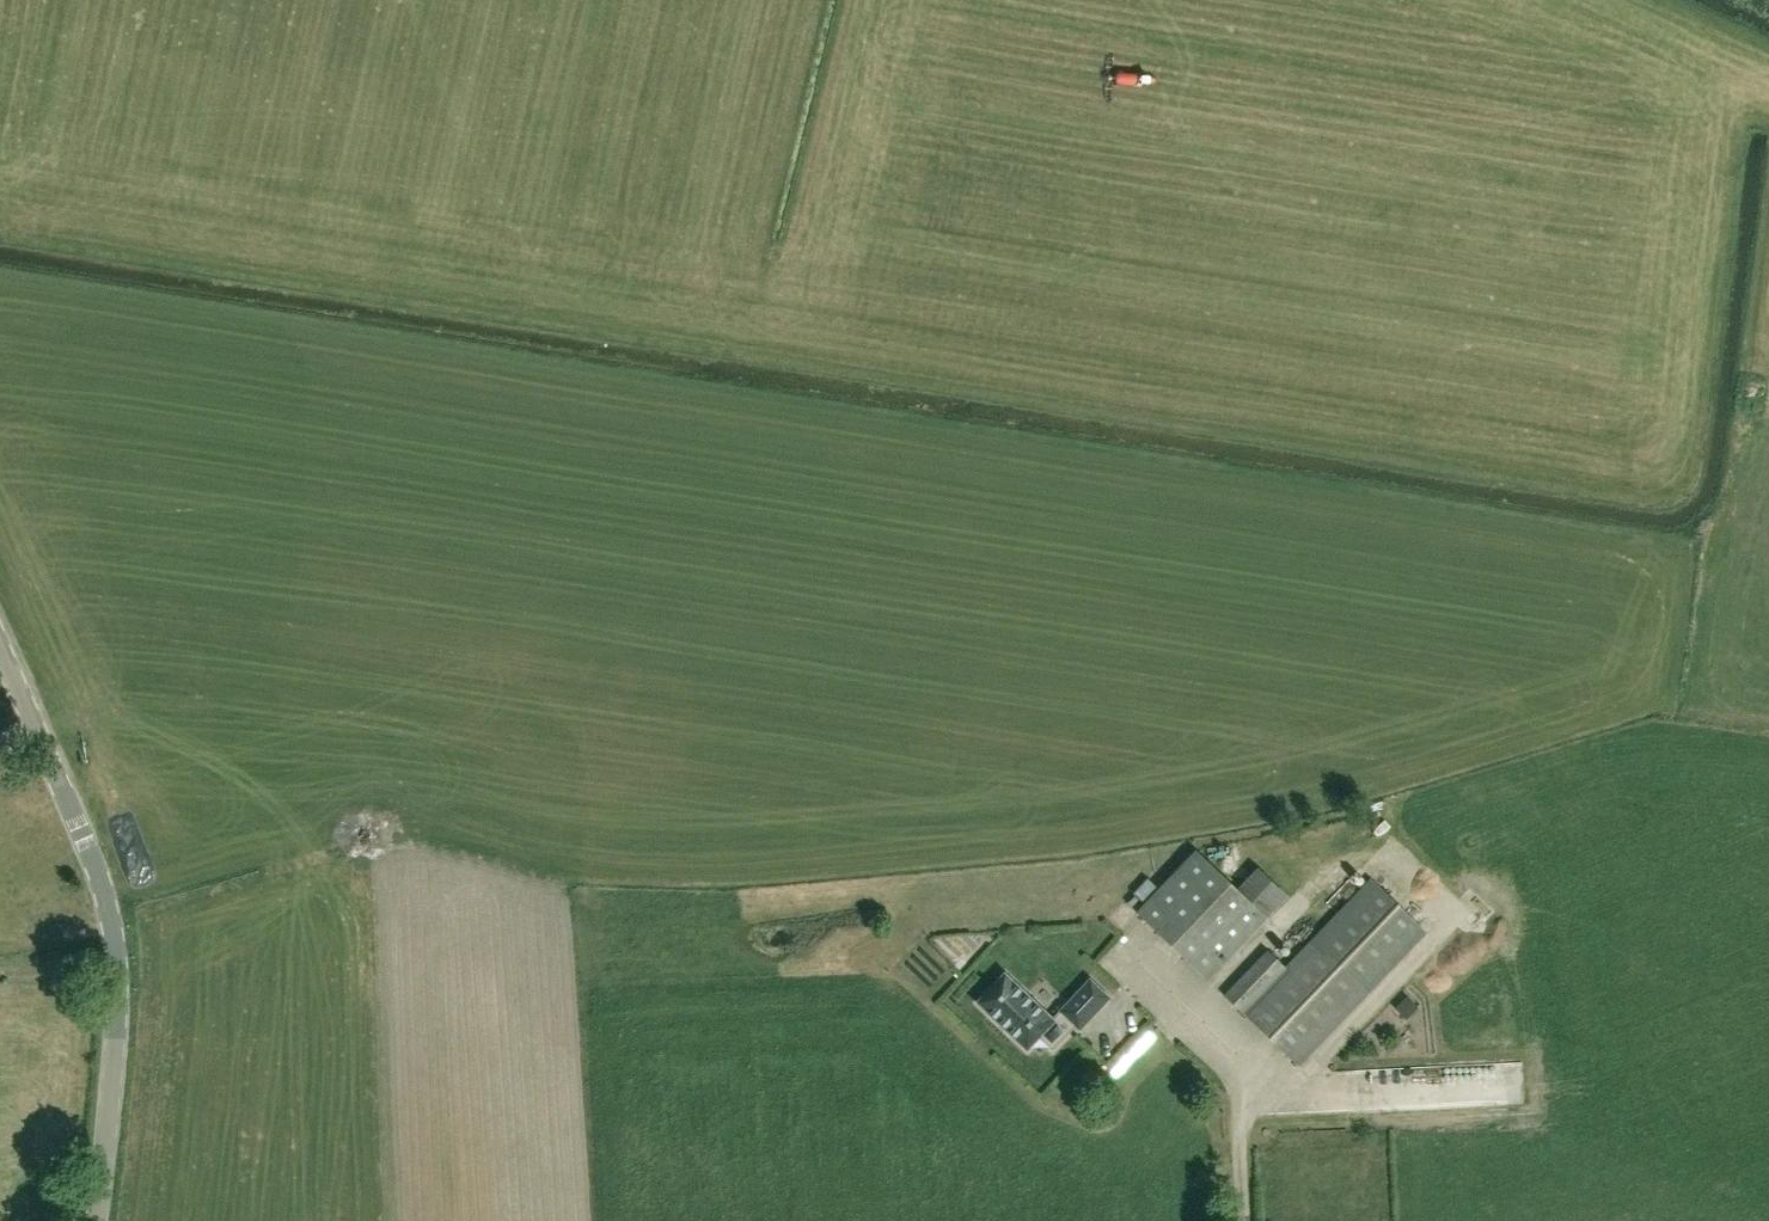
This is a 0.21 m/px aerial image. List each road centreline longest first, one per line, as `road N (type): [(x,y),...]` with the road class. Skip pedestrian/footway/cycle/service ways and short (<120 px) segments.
road 1 (tertiary): [(94,1220),(114,1061),(114,931),(0,640)]

